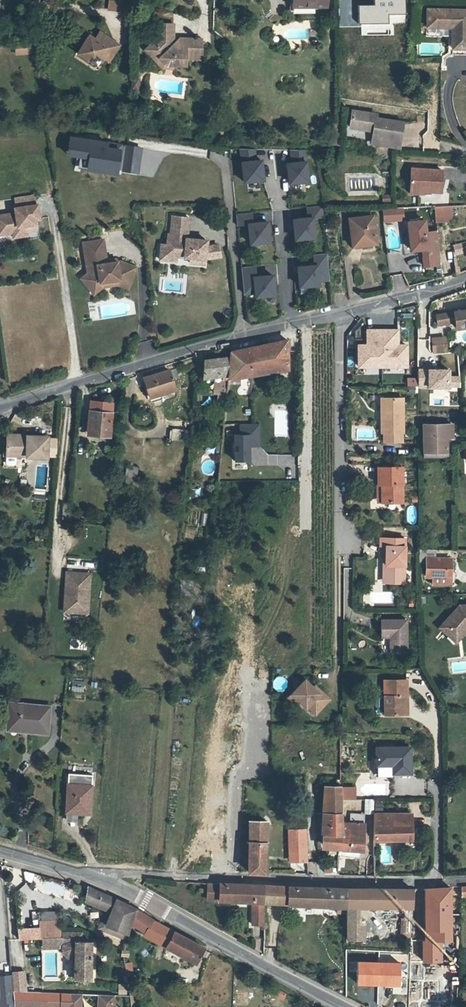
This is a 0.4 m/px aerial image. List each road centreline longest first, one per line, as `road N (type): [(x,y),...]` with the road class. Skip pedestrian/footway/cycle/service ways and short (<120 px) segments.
road 1 (residential): [(0,409),(339,316)]
road 2 (residential): [(94,879),(141,872),(436,877)]
road 3 (tertiary): [(94,879),(330,1006)]
road 4 (residential): [(339,316),(339,532),(346,541)]
road 5 (residential): [(339,316),(465,280)]
road 6 (residential): [(436,877),(436,749)]

